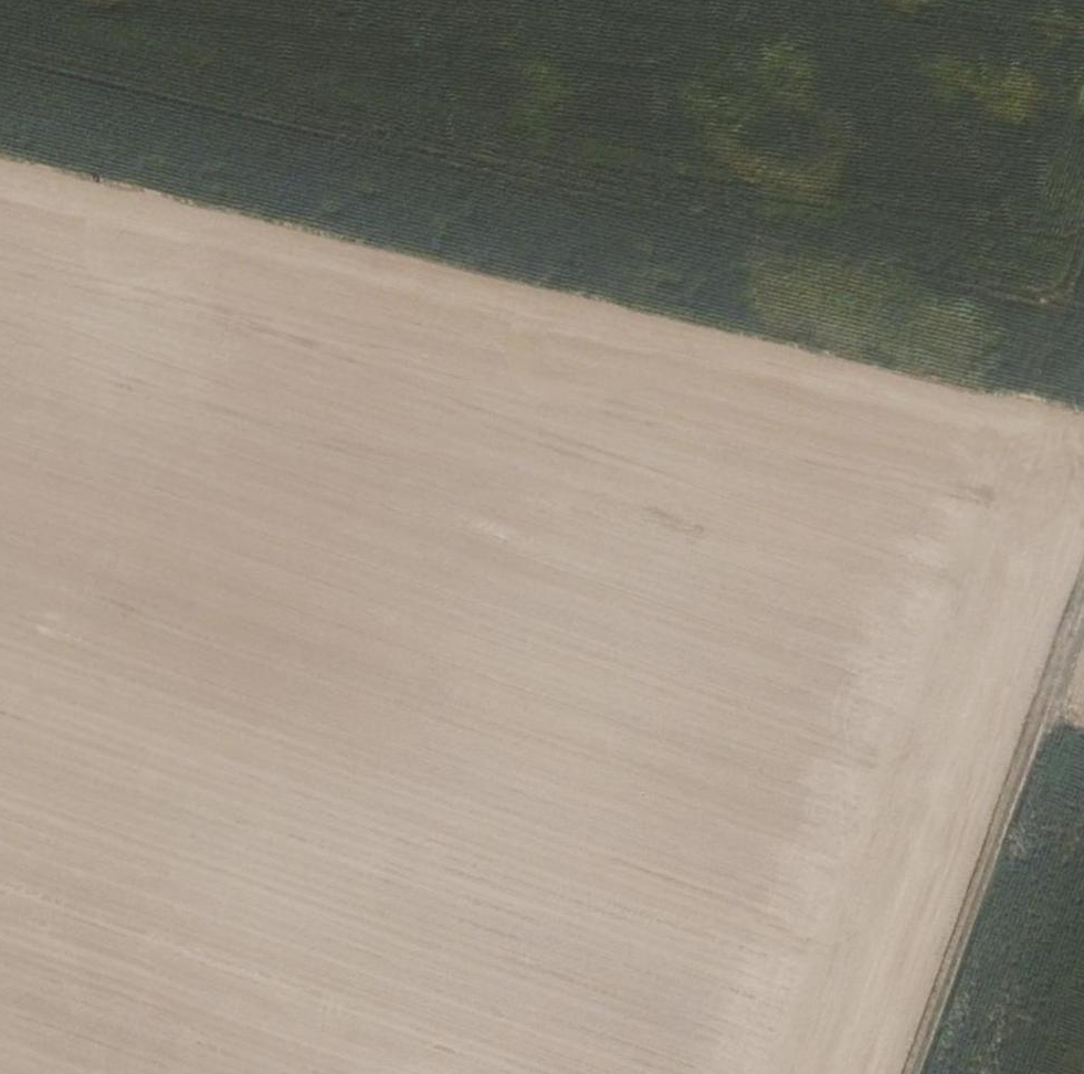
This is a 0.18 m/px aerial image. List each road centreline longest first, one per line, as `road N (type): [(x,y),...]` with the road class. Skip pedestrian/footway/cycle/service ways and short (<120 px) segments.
road 1 (track): [(937,1073),(1083,664)]

